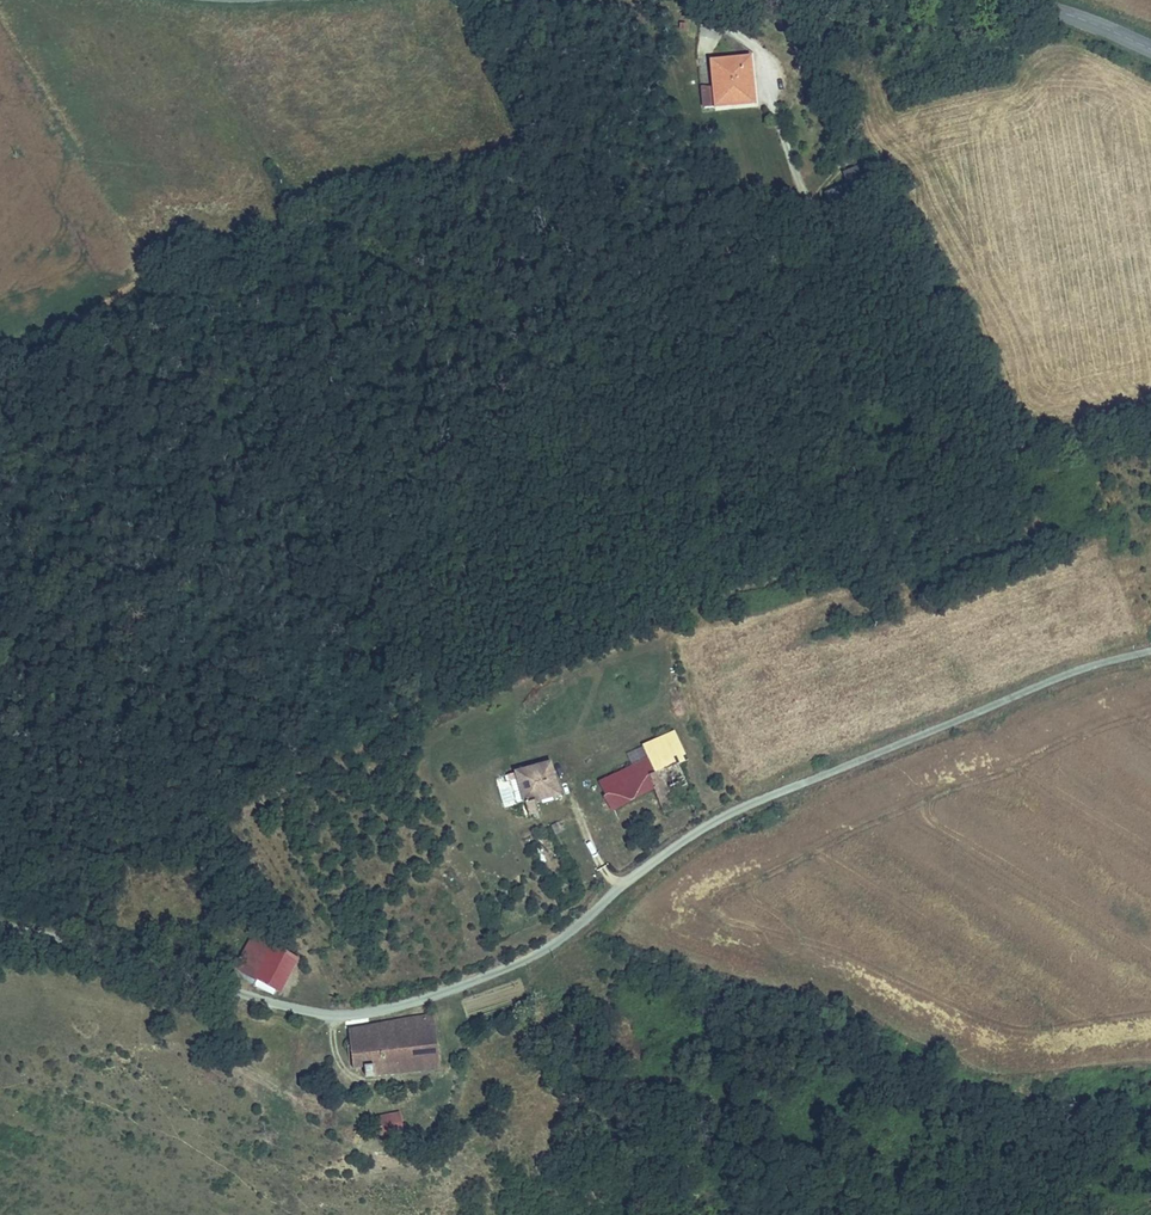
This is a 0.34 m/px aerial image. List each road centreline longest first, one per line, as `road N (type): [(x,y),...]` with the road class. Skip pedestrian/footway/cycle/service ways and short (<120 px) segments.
road 1 (unclassified): [(1150,650),(1068,673),(724,815),(551,945),(433,998),(377,1012),(335,1018),(284,1007),(0,928)]
road 2 (tertiary): [(977,0),(1076,14),(1150,48)]

